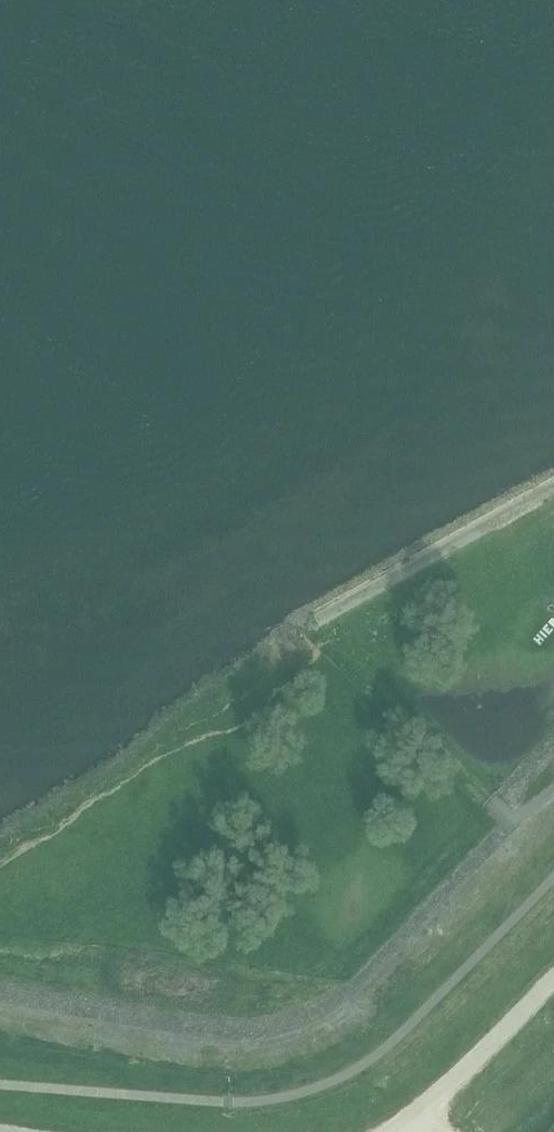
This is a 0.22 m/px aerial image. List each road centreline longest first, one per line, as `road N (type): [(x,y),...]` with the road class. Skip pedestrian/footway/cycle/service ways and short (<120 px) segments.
road 1 (unclassified): [(391,1131),(553,970)]

